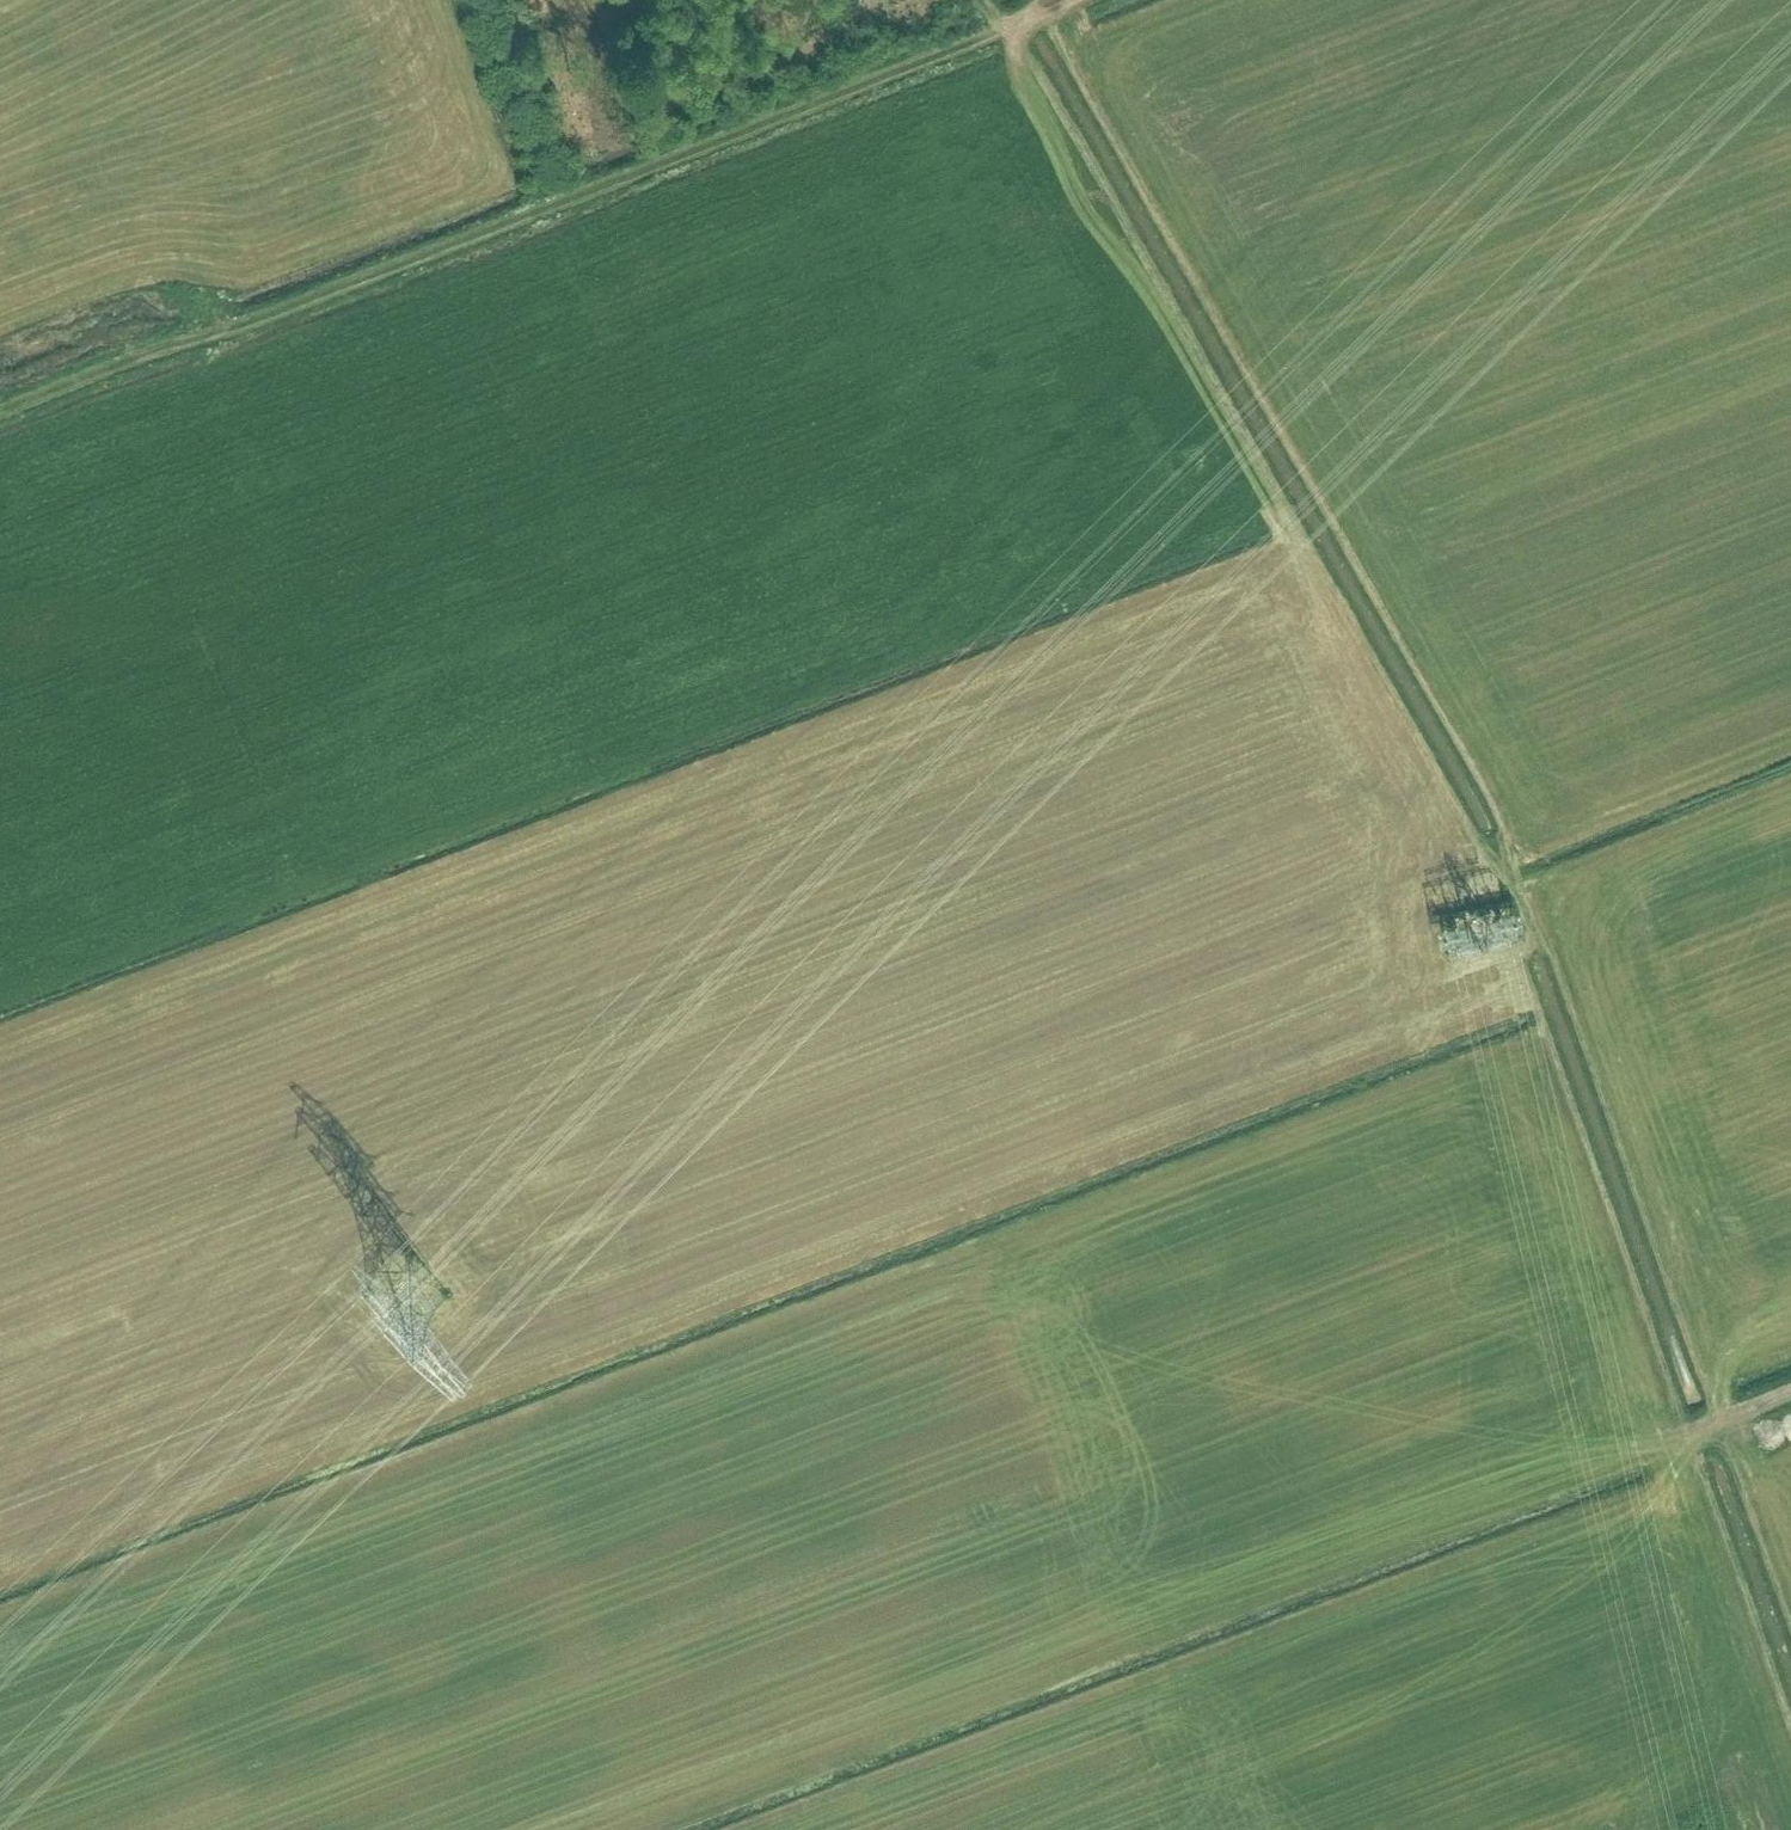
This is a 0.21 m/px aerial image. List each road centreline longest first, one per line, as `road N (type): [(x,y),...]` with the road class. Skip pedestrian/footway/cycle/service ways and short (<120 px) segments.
road 1 (track): [(1020,23),(0,409)]

